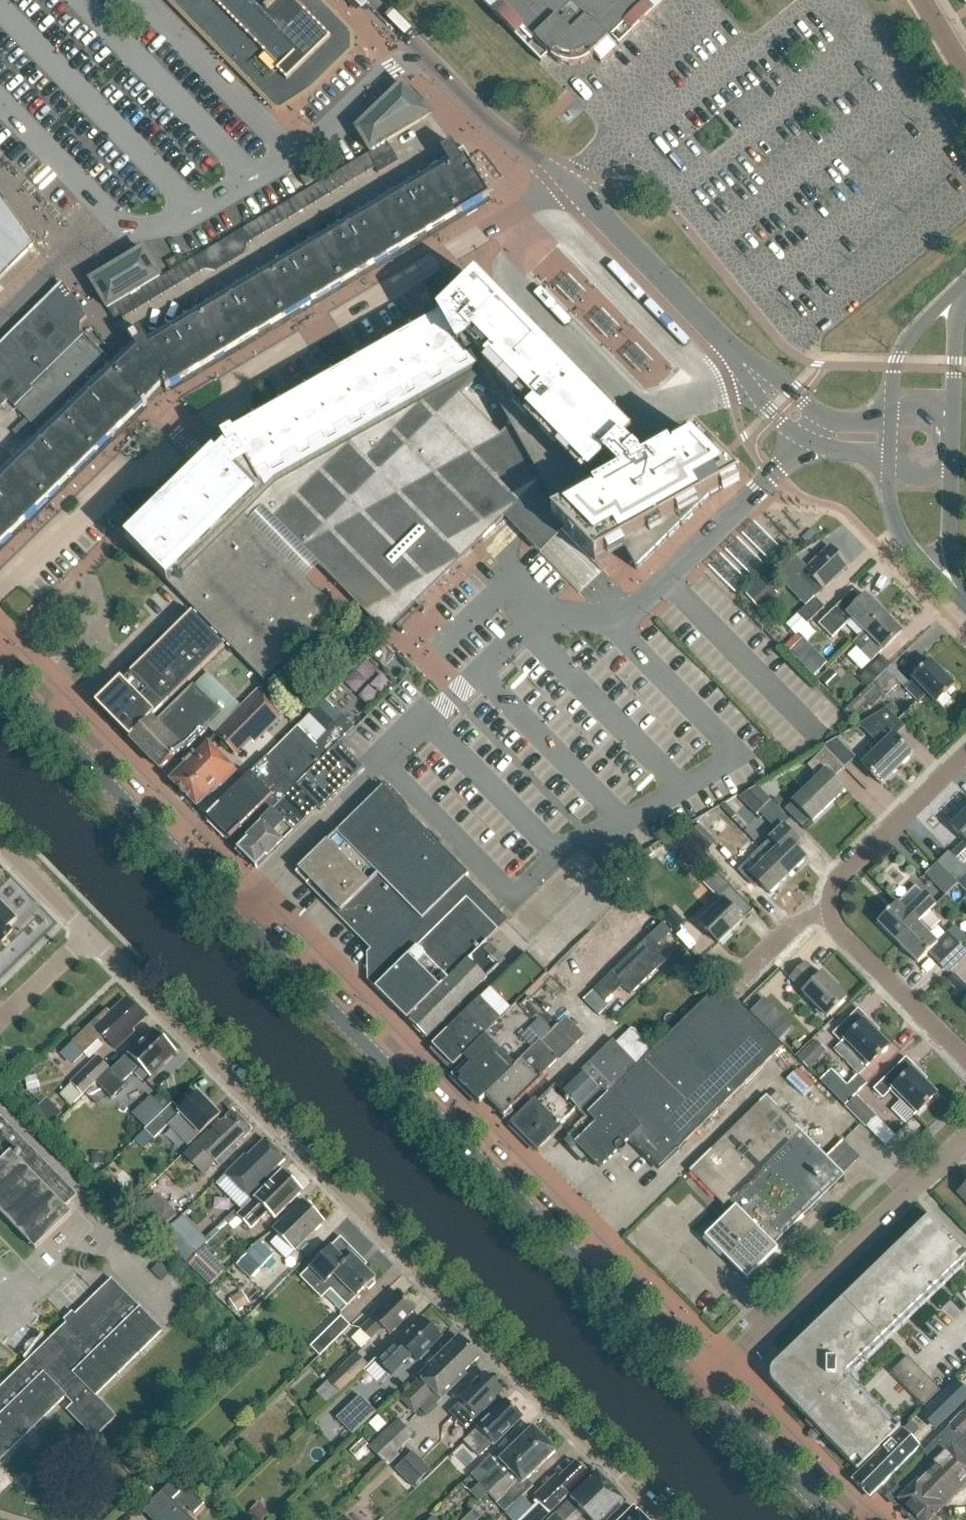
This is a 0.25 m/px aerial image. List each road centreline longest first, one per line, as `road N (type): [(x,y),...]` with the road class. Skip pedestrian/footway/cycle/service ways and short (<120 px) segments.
road 1 (unclassified): [(654,1519),(83,943)]
road 2 (residential): [(235,911),(536,615),(612,624),(803,443)]
road 3 (residential): [(0,585),(117,478),(149,470),(232,404),(249,372),(566,181)]
road 4 (tertiary): [(235,911),(705,1386)]
road 5 (residential): [(705,1386),(965,1139)]
road 6 (tertiary): [(0,668),(235,911)]
road 7 (residential): [(747,369),(566,181)]
road 8 (residential): [(829,915),(839,877),(965,753)]
road 9 (residential): [(566,181),(408,46)]
road 10 (residential): [(965,1061),(829,915)]
road 11 (residential): [(603,153),(701,47),(690,0)]
road 12 (tertiary): [(705,1386),(836,1519)]
road 13 (tertiary): [(965,287),(903,346),(888,418)]
road 14 (tertiary): [(887,463),(894,527),(953,585)]
road 15 (residential): [(731,983),(790,924),(829,915)]
road 16 (tertiary): [(951,416),(957,319),(965,297)]

